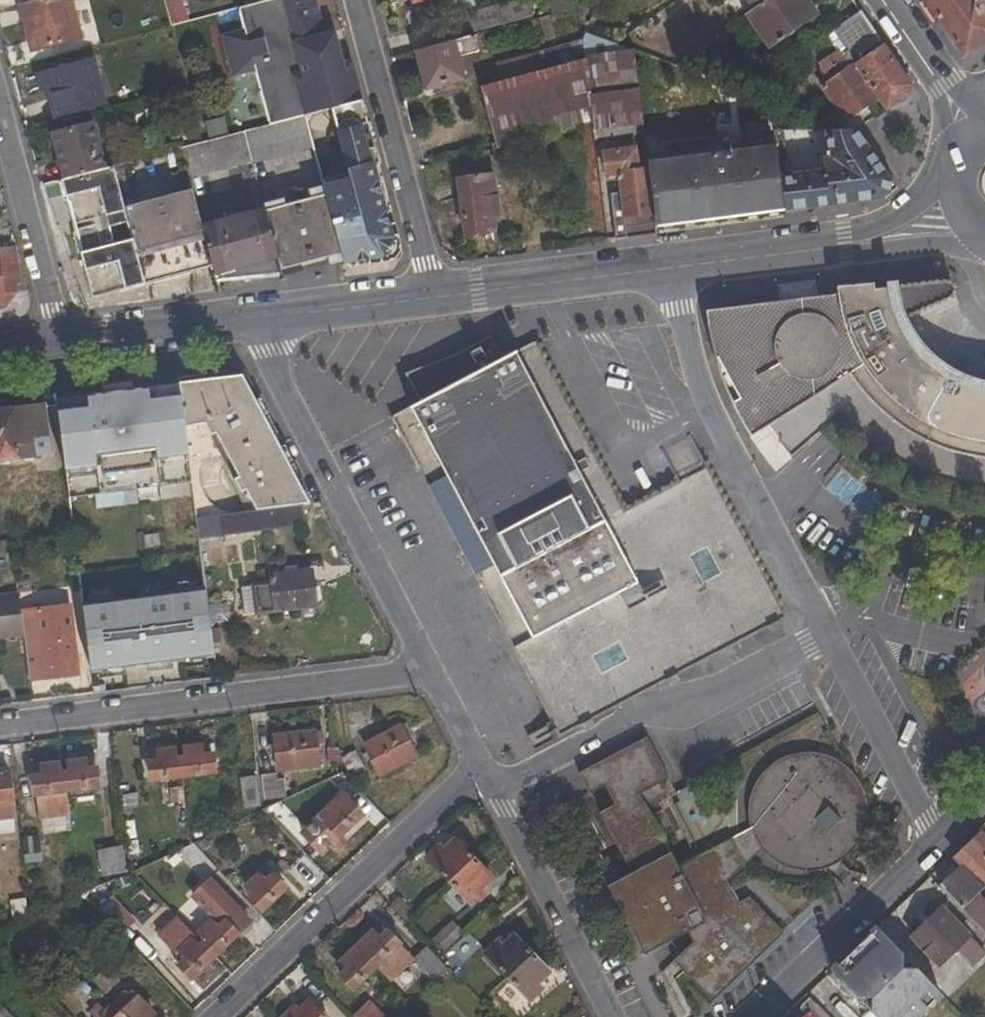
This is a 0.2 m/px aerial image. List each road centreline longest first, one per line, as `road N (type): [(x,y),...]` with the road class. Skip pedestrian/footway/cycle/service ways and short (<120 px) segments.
road 1 (residential): [(0,726),(430,671)]
road 2 (residential): [(670,266),(706,403),(823,632)]
road 3 (residential): [(254,321),(430,671)]
road 4 (residential): [(492,791),(823,632)]
road 5 (residential): [(223,1016),(481,772)]
road 6 (residential): [(433,296),(354,0)]
road 7 (tertiary): [(969,220),(670,266)]
road 8 (residential): [(745,1016),(933,830)]
road 9 (residential): [(492,791),(615,1016)]
road 10 (residential): [(0,109),(62,344)]
road 11 (tertiary): [(670,266),(433,296)]
road 12 (residential): [(823,632),(933,830)]
road 13 (tertiary): [(254,321),(62,344)]
road 14 (tertiary): [(433,296),(254,321)]
road 15 (residential): [(888,0),(982,129)]

